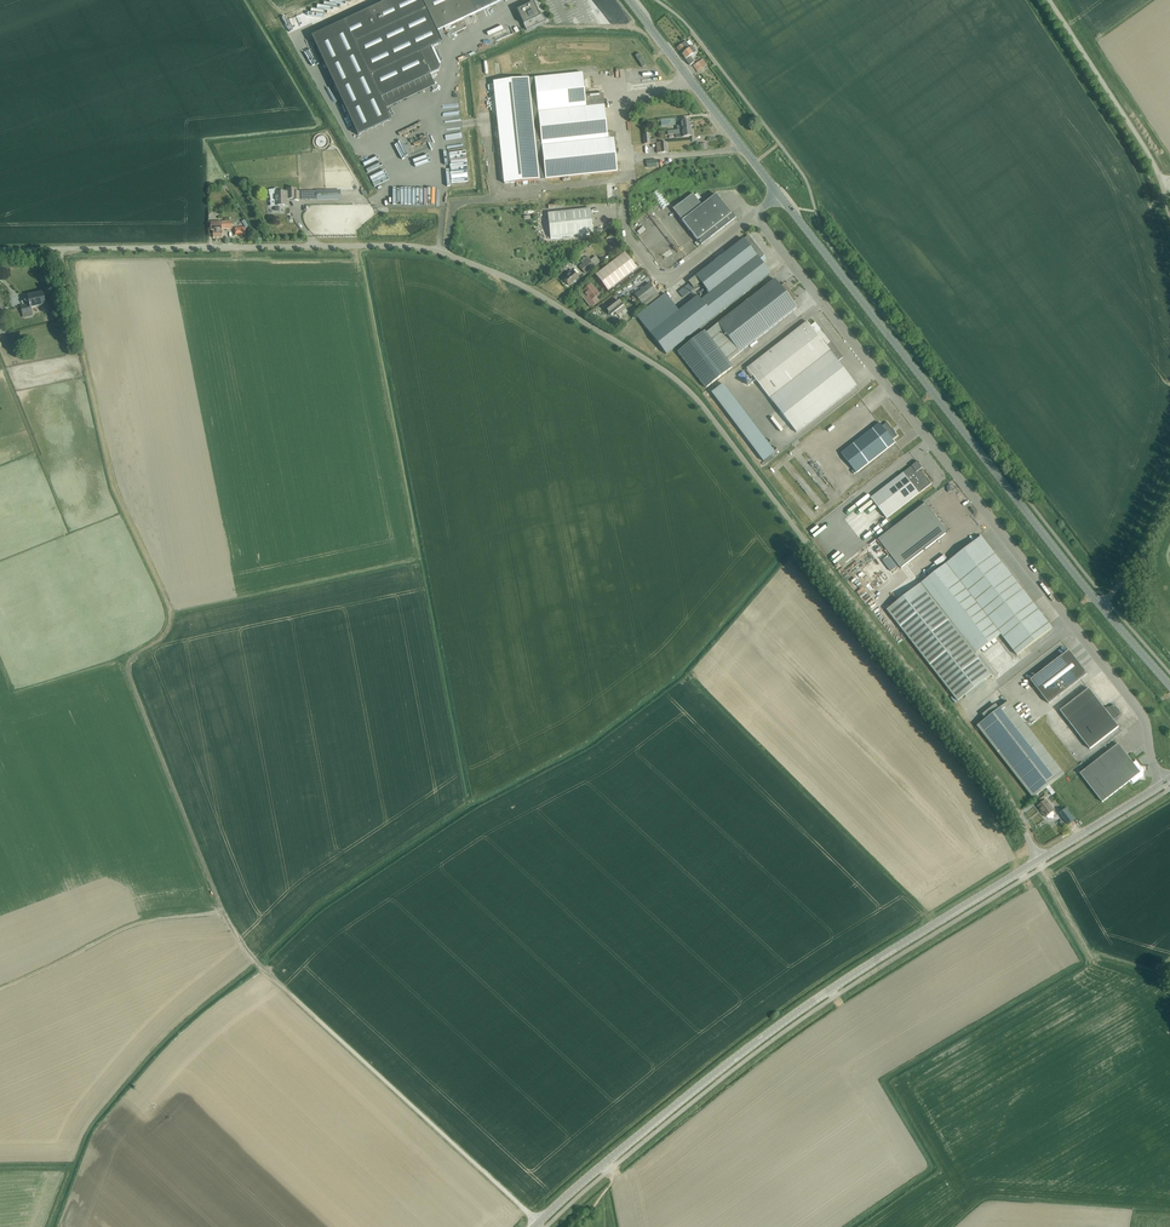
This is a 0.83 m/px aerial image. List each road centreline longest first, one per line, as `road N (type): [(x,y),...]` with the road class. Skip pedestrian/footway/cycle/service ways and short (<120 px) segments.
road 1 (unclassified): [(1038,861),(1004,789),(702,405),(668,373),(527,288),(407,246),(0,249)]
road 2 (tertiary): [(538,1223),(772,1030),(1038,861)]
road 3 (unclassified): [(1073,628),(755,213)]
road 4 (secondary): [(1100,605),(779,194)]
road 5 (unclassified): [(538,1223),(262,969)]
road 6 (secondary): [(779,194),(629,0)]
road 7 (track): [(0,988),(124,930),(211,915)]
road 8 (unclassified): [(1162,185),(1050,0)]
road 9 (unclassified): [(625,203),(627,234),(665,278),(755,213)]
road 10 (unclassified): [(1164,782),(1141,715),(1073,628)]
road 11 (tertiary): [(1038,861),(1164,782)]
road 12 (unclassified): [(1100,605),(1143,557),(1169,499)]

